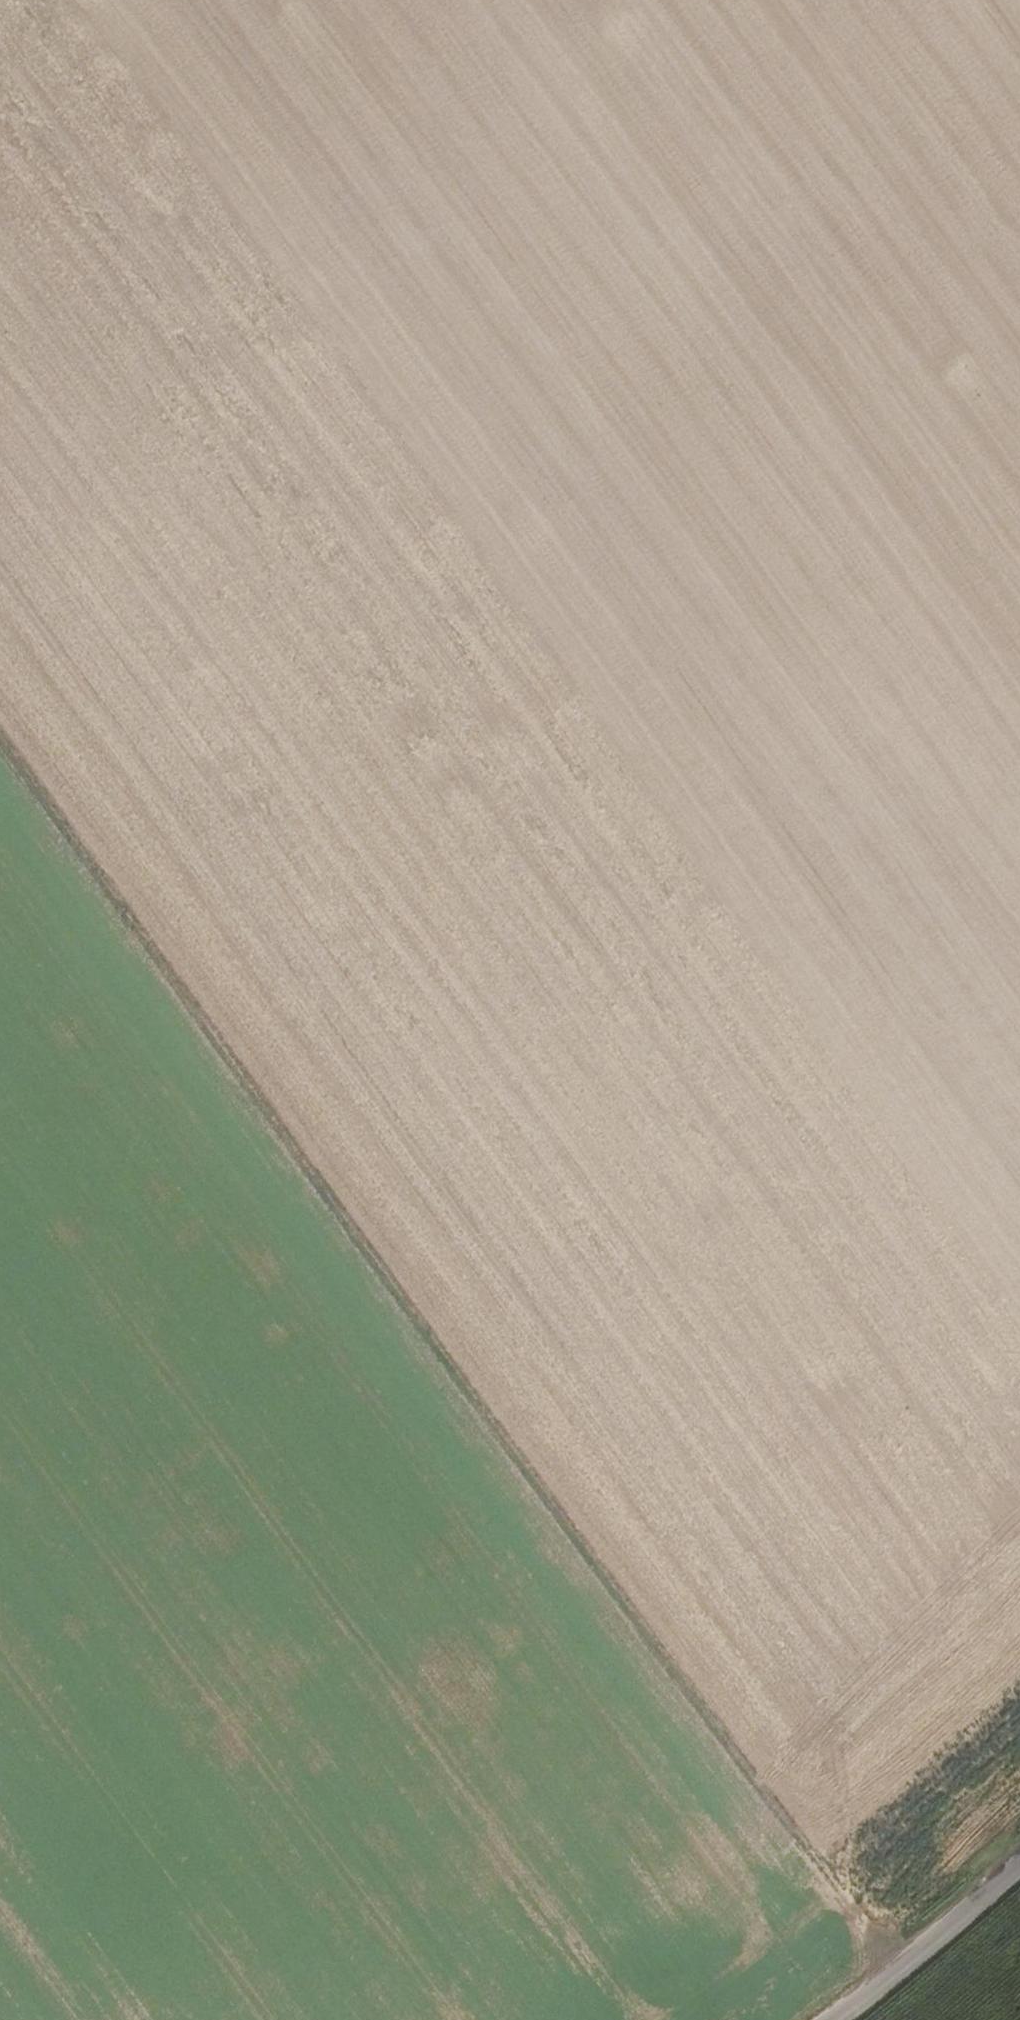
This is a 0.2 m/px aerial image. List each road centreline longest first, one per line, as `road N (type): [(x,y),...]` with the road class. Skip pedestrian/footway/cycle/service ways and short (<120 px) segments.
road 1 (track): [(0,755),(894,1971)]
road 2 (unclassified): [(826,2019),(919,1953),(1019,1853)]

